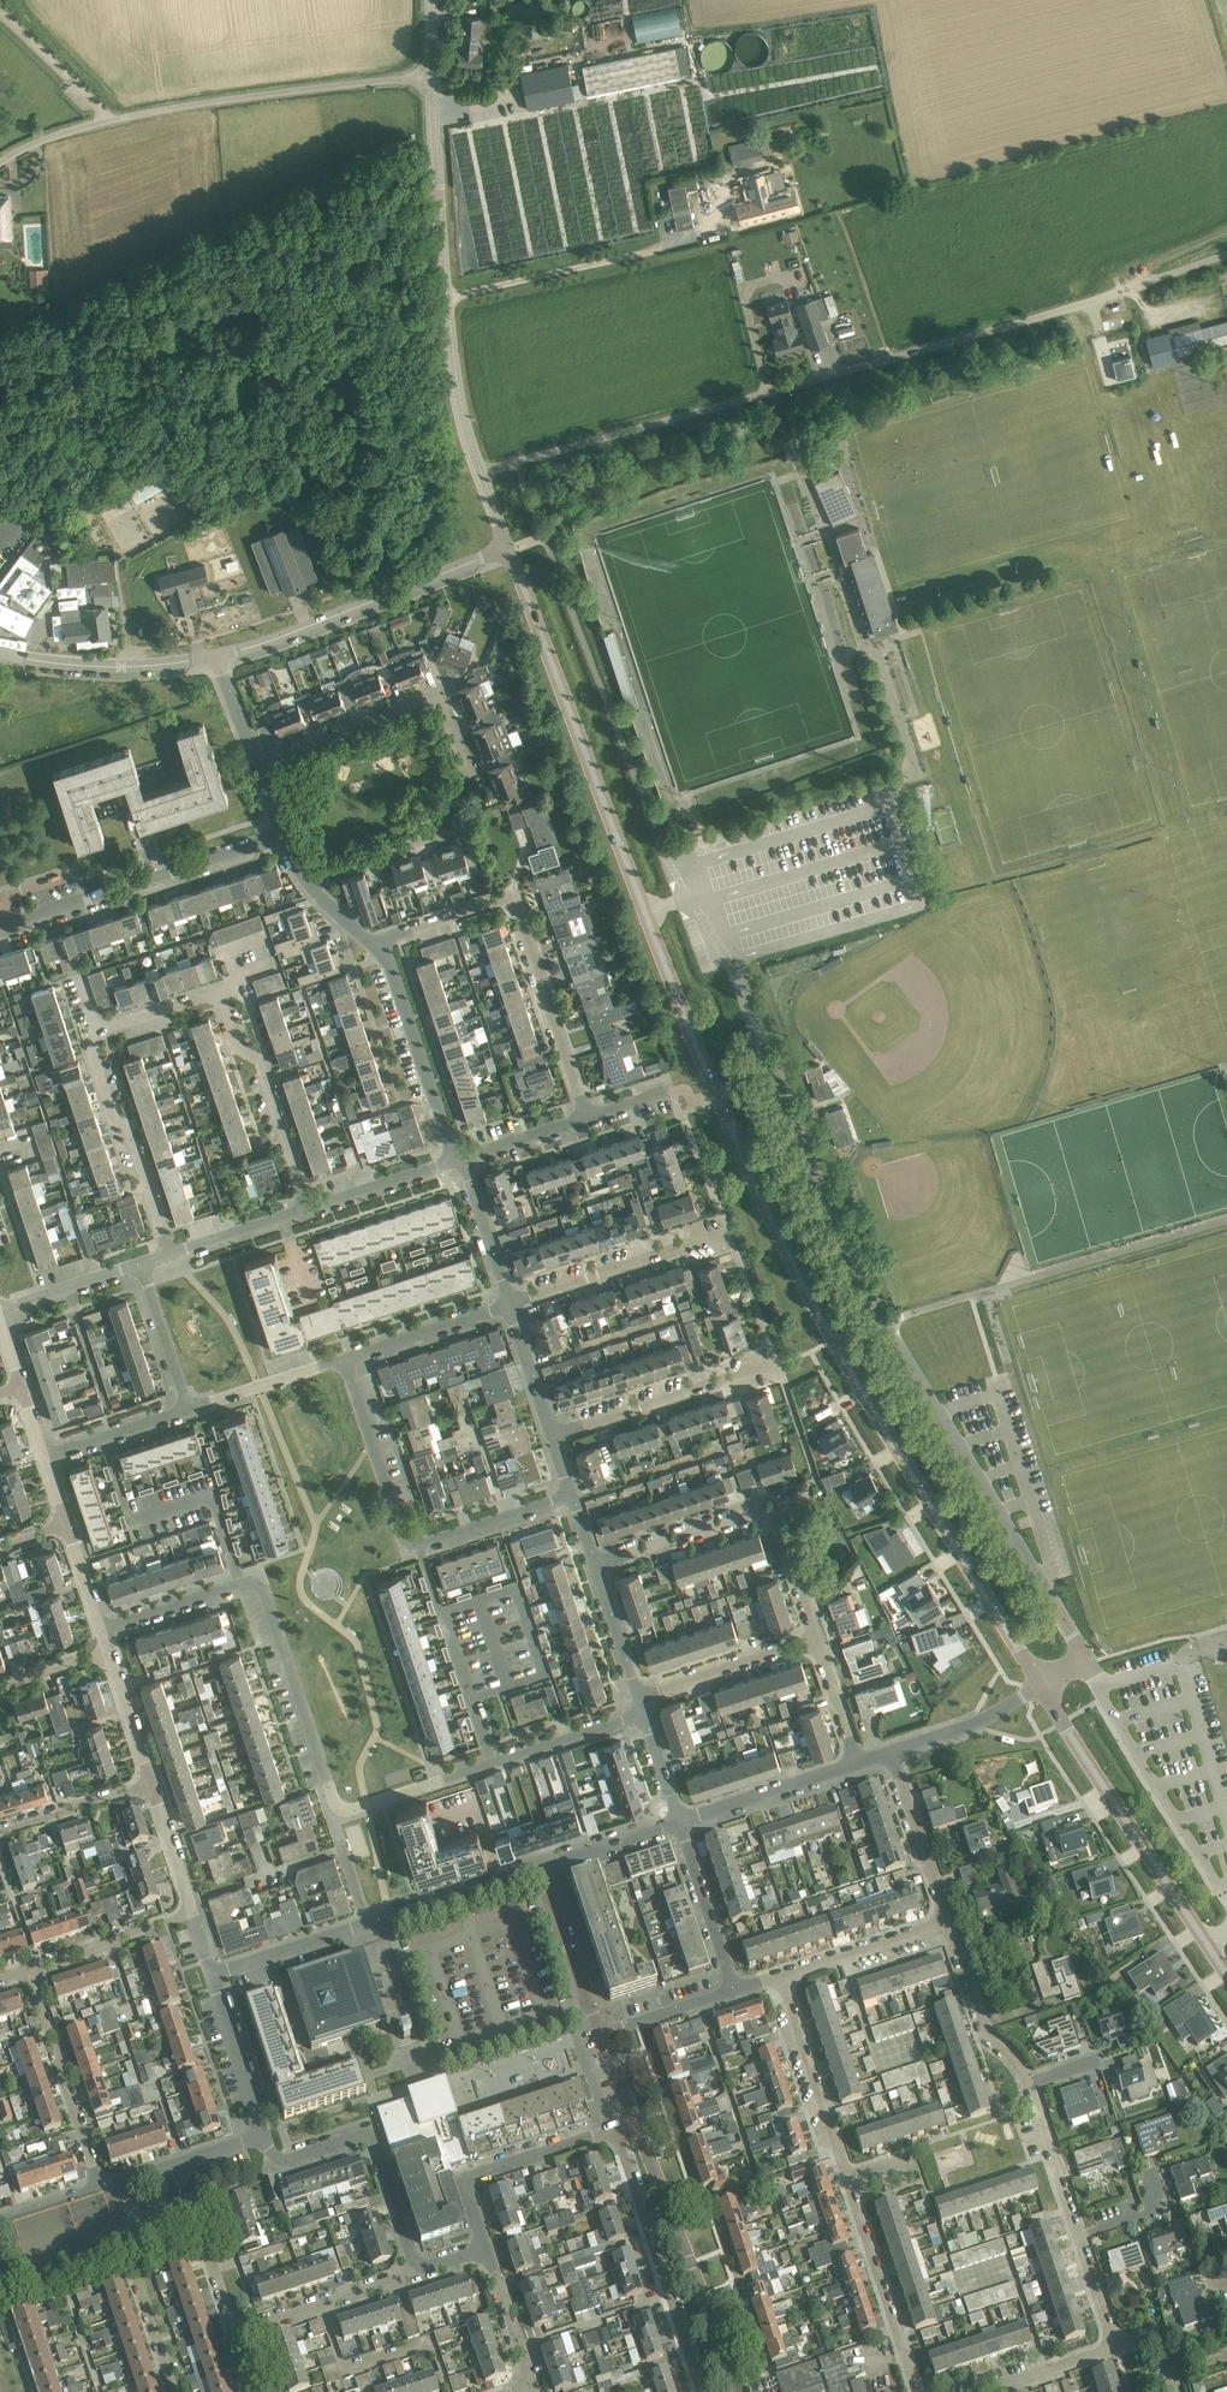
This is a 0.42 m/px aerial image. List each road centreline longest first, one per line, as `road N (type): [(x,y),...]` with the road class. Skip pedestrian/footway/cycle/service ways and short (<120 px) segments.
road 1 (tertiary): [(1041,1686),(786,1254),(646,911)]
road 2 (unclassified): [(479,474),(923,351),(1226,255)]
road 3 (residential): [(643,1717),(350,1810),(333,1799),(264,1594),(254,1584),(100,1630)]
road 4 (unclassified): [(882,1323),(737,979),(690,898),(646,911)]
road 5 (unclassified): [(1041,1686),(1086,1658),(882,1323)]
road 6 (unclassified): [(0,164),(95,124),(241,98),(433,80)]
road 7 (tertiary): [(479,474),(448,342),(433,80)]
road 8 (tertiary): [(646,911),(508,549)]
road 9 (residential): [(586,1120),(509,909),(393,937),(378,949)]
road 10 (residential): [(310,1210),(260,1061),(236,1048),(219,999),(98,1032)]
road 11 (track): [(352,483),(283,487),(217,513),(120,568),(133,667)]
road 12 (tertiary): [(1226,1974),(1041,1686)]
road 13 (residential): [(439,836),(437,813),(464,782),(466,765),(435,700),(258,766)]
road 14 (tertiary): [(218,659),(508,549)]
road 15 (residential): [(0,927),(283,836)]
road 16 (residential): [(637,2123),(739,2391)]
road 17 (residential): [(699,2391),(615,2130)]
road 18 (residential): [(98,1032),(91,1054),(111,1116),(130,1126),(170,1257)]
road 19 (residential): [(553,1437),(778,1367)]
road 20 (residential): [(458,1163),(378,949)]
road 21 (residential): [(99,2187),(28,1970)]
road 22 (residential): [(512,1303),(727,1232)]
road 23 (residential): [(848,2181),(918,2391)]
road 24 (residential): [(486,2248),(470,2197),(481,2174),(615,2130)]
road 25 (tertiary): [(0,655),(79,667),(218,659)]
road 26 (residential): [(782,1975),(848,2181)]
road 27 (residential): [(235,2332),(417,2271)]
road 28 (residential): [(637,1699),(817,1641)]
road 29 (residential): [(399,1528),(417,1545),(437,1541),(572,1495)]
road 30 (residential): [(678,1822),(856,1763)]
road 31 (residential): [(947,1920),(985,2034),(1029,2084)]
road 32 (residential): [(595,1567),(769,1511)]
road 33 (residential): [(367,1924),(538,1868)]
road 34 (residential): [(399,1528),(345,1357)]
road 35 (residential): [(891,1751),(947,1920)]
road 36 (residential): [(735,1990),(678,1822)]
road 37 (residential): [(538,1868),(602,2033)]
road 38 (residential): [(345,1357),(512,1303)]
road 39 (residential): [(947,1920),(782,1975)]
road 40 (residential): [(28,1970),(193,1915)]
road 41 (residential): [(213,1975),(264,2136)]
road 42 (residential): [(189,1409),(345,1357)]
road 43 (residential): [(891,1751),(968,1727),(1041,1686)]
road 44 (residential): [(213,1975),(367,1924)]
road 45 (residential): [(1029,2084),(1078,2237)]
road 46 (residential): [(151,1784),(0,1831)]
road 47 (residential): [(173,2391),(124,2243)]
road 48 (residential): [(310,1210),(458,1163)]
road 49 (residential): [(0,1314),(144,1265)]
road 50 (residential): [(45,1457),(189,1409)]
road 51 (residential): [(144,1265),(189,1409)]
road 52 (residential): [(512,1303),(458,1163)]
road 53 (residential): [(170,1257),(310,1210)]
road 54 (residential): [(538,1868),(678,1822)]
road 55 (residential): [(977,2391),(1115,2347)]
road 56 (residential): [(529,2385),(486,2248)]
road 57 (residential): [(305,878),(439,836)]
road 58 (residential): [(553,1437),(512,1303)]
road 59 (residential): [(817,1641),(781,1525),(769,1511)]
road 60 (residential): [(735,1990),(602,2033)]
road 61 (residential): [(107,1652),(151,1784)]
road 62 (residential): [(637,1699),(595,1567)]
road 63 (residential): [(151,1784),(193,1915)]
road 64 (residential): [(417,2271),(373,2143)]
road 65 (residential): [(458,1163),(586,1120)]
road 66 (residential): [(0,2283),(124,2243)]
road 67 (residential): [(856,1763),(817,1641)]
road 68 (track): [(479,474),(352,483)]
road 69 (residential): [(264,2136),(284,2161),(360,2138),(373,2143)]
road 70 (track): [(1122,292),(1226,232)]

